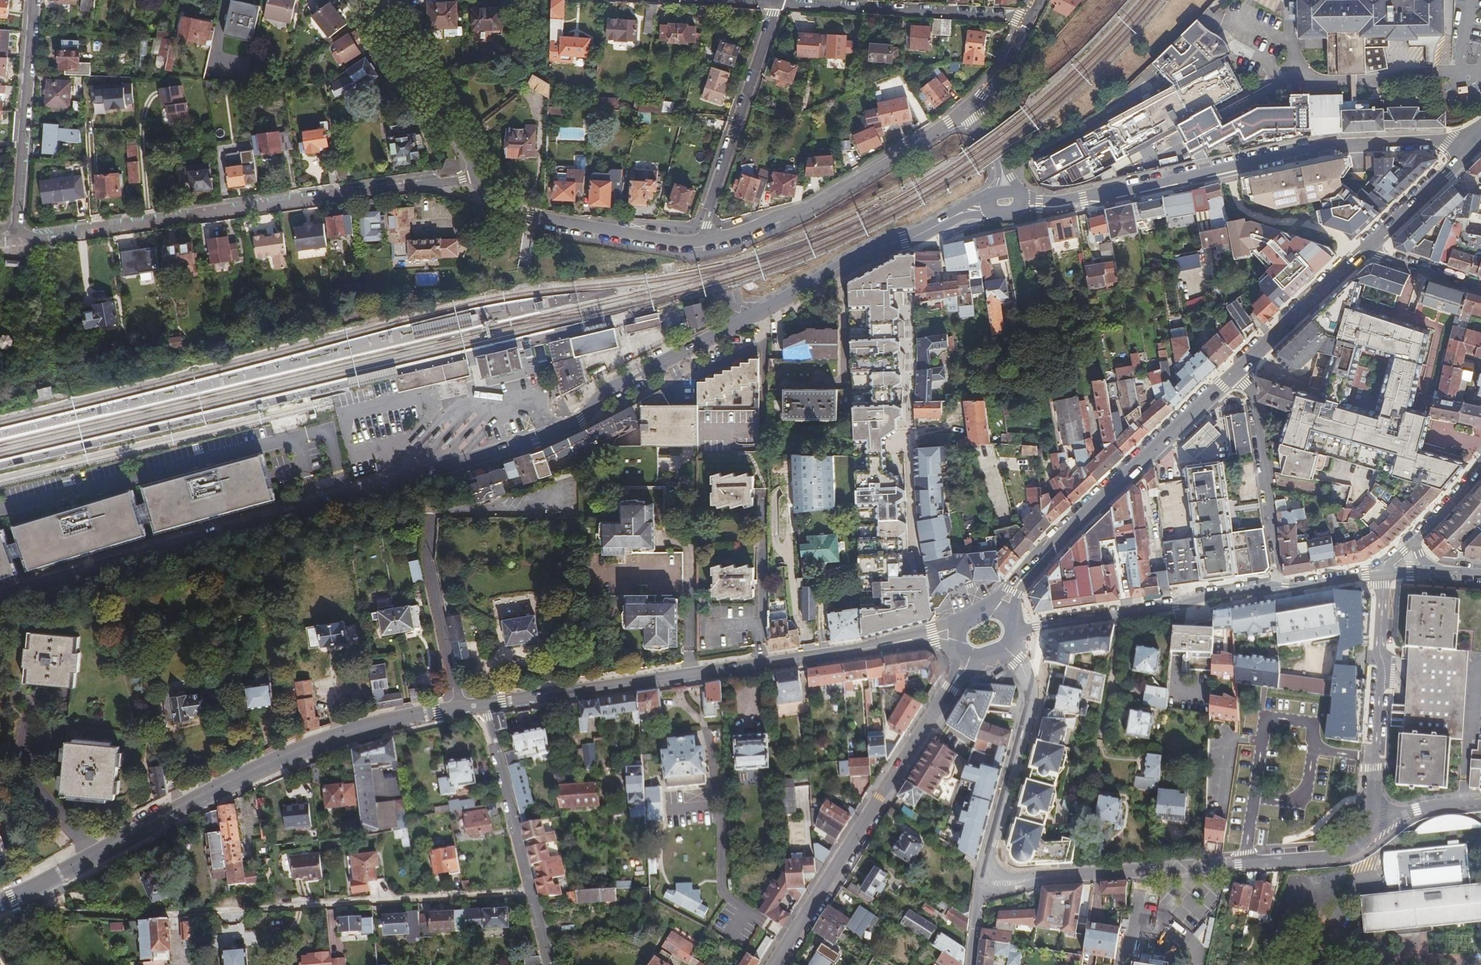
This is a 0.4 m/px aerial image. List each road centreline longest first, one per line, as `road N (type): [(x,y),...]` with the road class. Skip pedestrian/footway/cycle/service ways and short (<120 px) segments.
road 1 (tertiary): [(992,204),(850,260),(551,432),(0,597)]
road 2 (unclassified): [(31,0),(12,241),(477,177)]
road 3 (residential): [(529,892),(145,914),(66,912),(28,890)]
road 4 (secondary): [(28,890),(302,747),(459,707)]
road 5 (tertiary): [(1479,137),(1329,146),(1057,201),(1019,194)]
road 6 (residential): [(1369,823),(1363,841),(1335,858),(983,883)]
road 7 (secondary): [(484,704),(879,646)]
road 8 (residential): [(565,505),(428,513),(425,557),(459,707)]
road 9 (secondary): [(952,689),(774,964)]
road 10 (residential): [(704,241),(810,207),(966,111)]
road 11 (secondary): [(1026,573),(1237,370)]
road 12 (secondary): [(1016,631),(1277,586)]
road 13 (residential): [(1027,20),(774,5)]
road 14 (residential): [(1383,575),(1369,823)]
road 15 (residential): [(704,241),(774,5)]
road 16 (residential): [(983,883),(1030,701),(1028,679),(1007,650)]
road 17 (residential): [(931,630),(908,511),(903,408)]
road 18 (residential): [(1277,586),(1245,383),(1237,370)]
road 19 (residential): [(477,177),(370,0)]
road 20 (residential): [(484,704),(529,892)]
road 21 (residential): [(530,217),(704,241)]
road 22 (secondary): [(1237,370),(1363,250)]
road 23 (secondary): [(1363,250),(1479,137)]
road 24 (residential): [(1363,250),(1480,291)]

